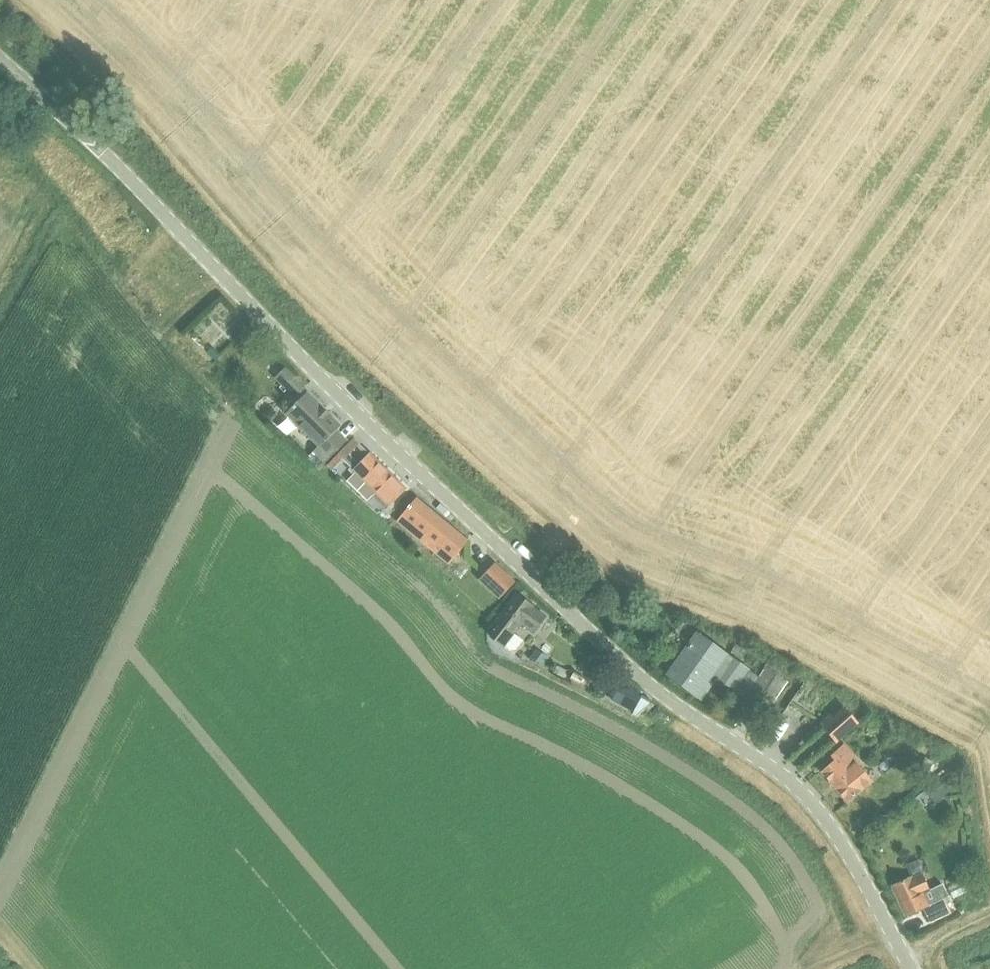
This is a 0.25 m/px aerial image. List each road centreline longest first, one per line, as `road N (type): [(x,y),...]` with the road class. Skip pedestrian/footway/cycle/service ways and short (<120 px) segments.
road 1 (unclassified): [(913,968),(834,831),(791,782),(674,703),(427,480),(0,59)]

